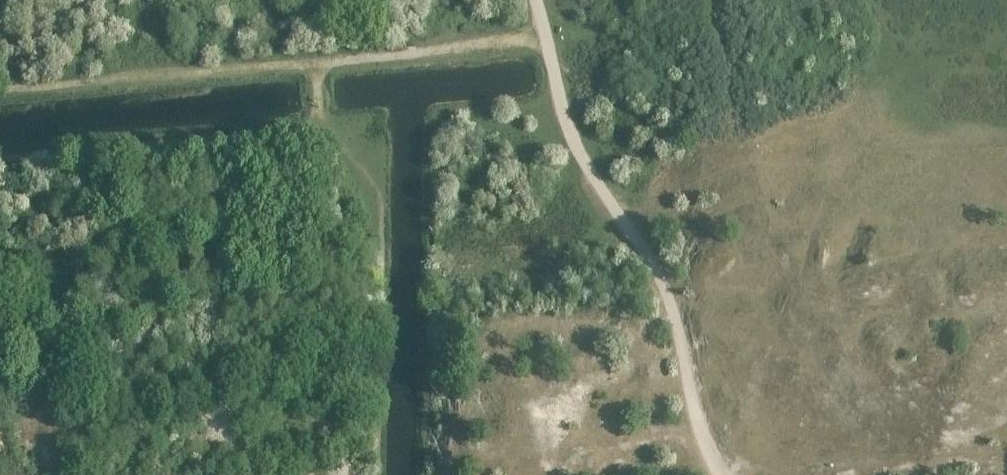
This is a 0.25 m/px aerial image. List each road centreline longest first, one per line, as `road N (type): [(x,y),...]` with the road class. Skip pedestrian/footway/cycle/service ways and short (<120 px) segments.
road 1 (track): [(720,474),(639,249),(566,127),(533,0)]

